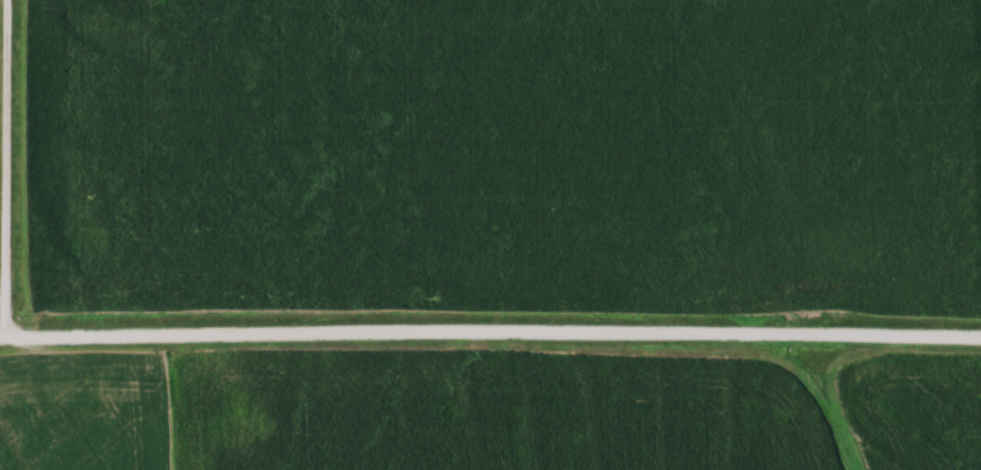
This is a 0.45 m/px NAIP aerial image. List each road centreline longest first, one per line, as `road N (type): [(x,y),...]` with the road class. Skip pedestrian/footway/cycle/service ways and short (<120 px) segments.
road 1 (residential): [(980,338),(0,338)]

